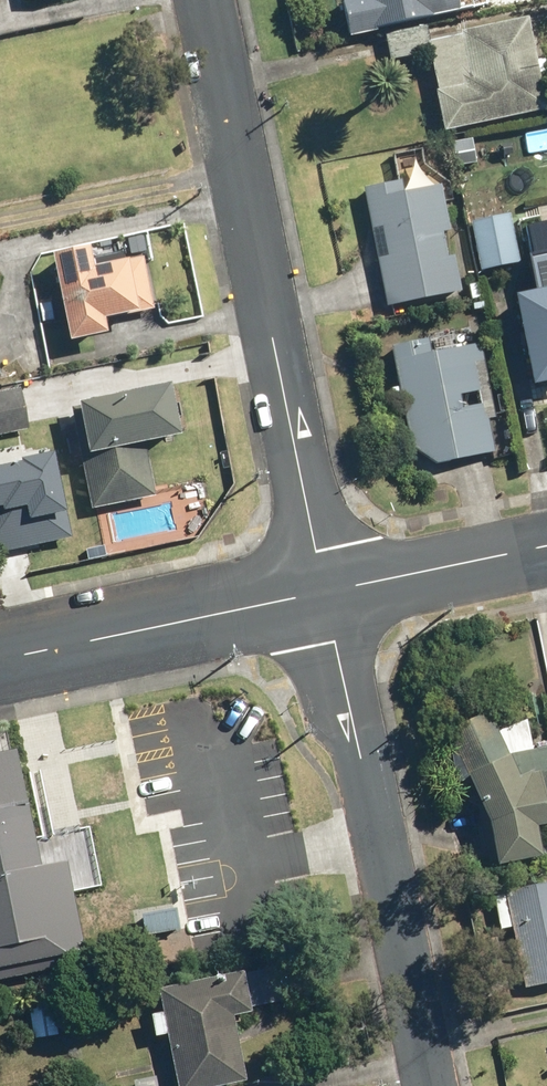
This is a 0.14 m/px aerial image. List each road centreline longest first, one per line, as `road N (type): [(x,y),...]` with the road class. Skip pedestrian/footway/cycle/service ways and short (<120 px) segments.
road 1 (residential): [(203,0),(325,593)]
road 2 (residential): [(325,593),(434,1085)]
road 3 (residential): [(0,661),(325,593)]
road 4 (residential): [(325,593),(546,547)]

